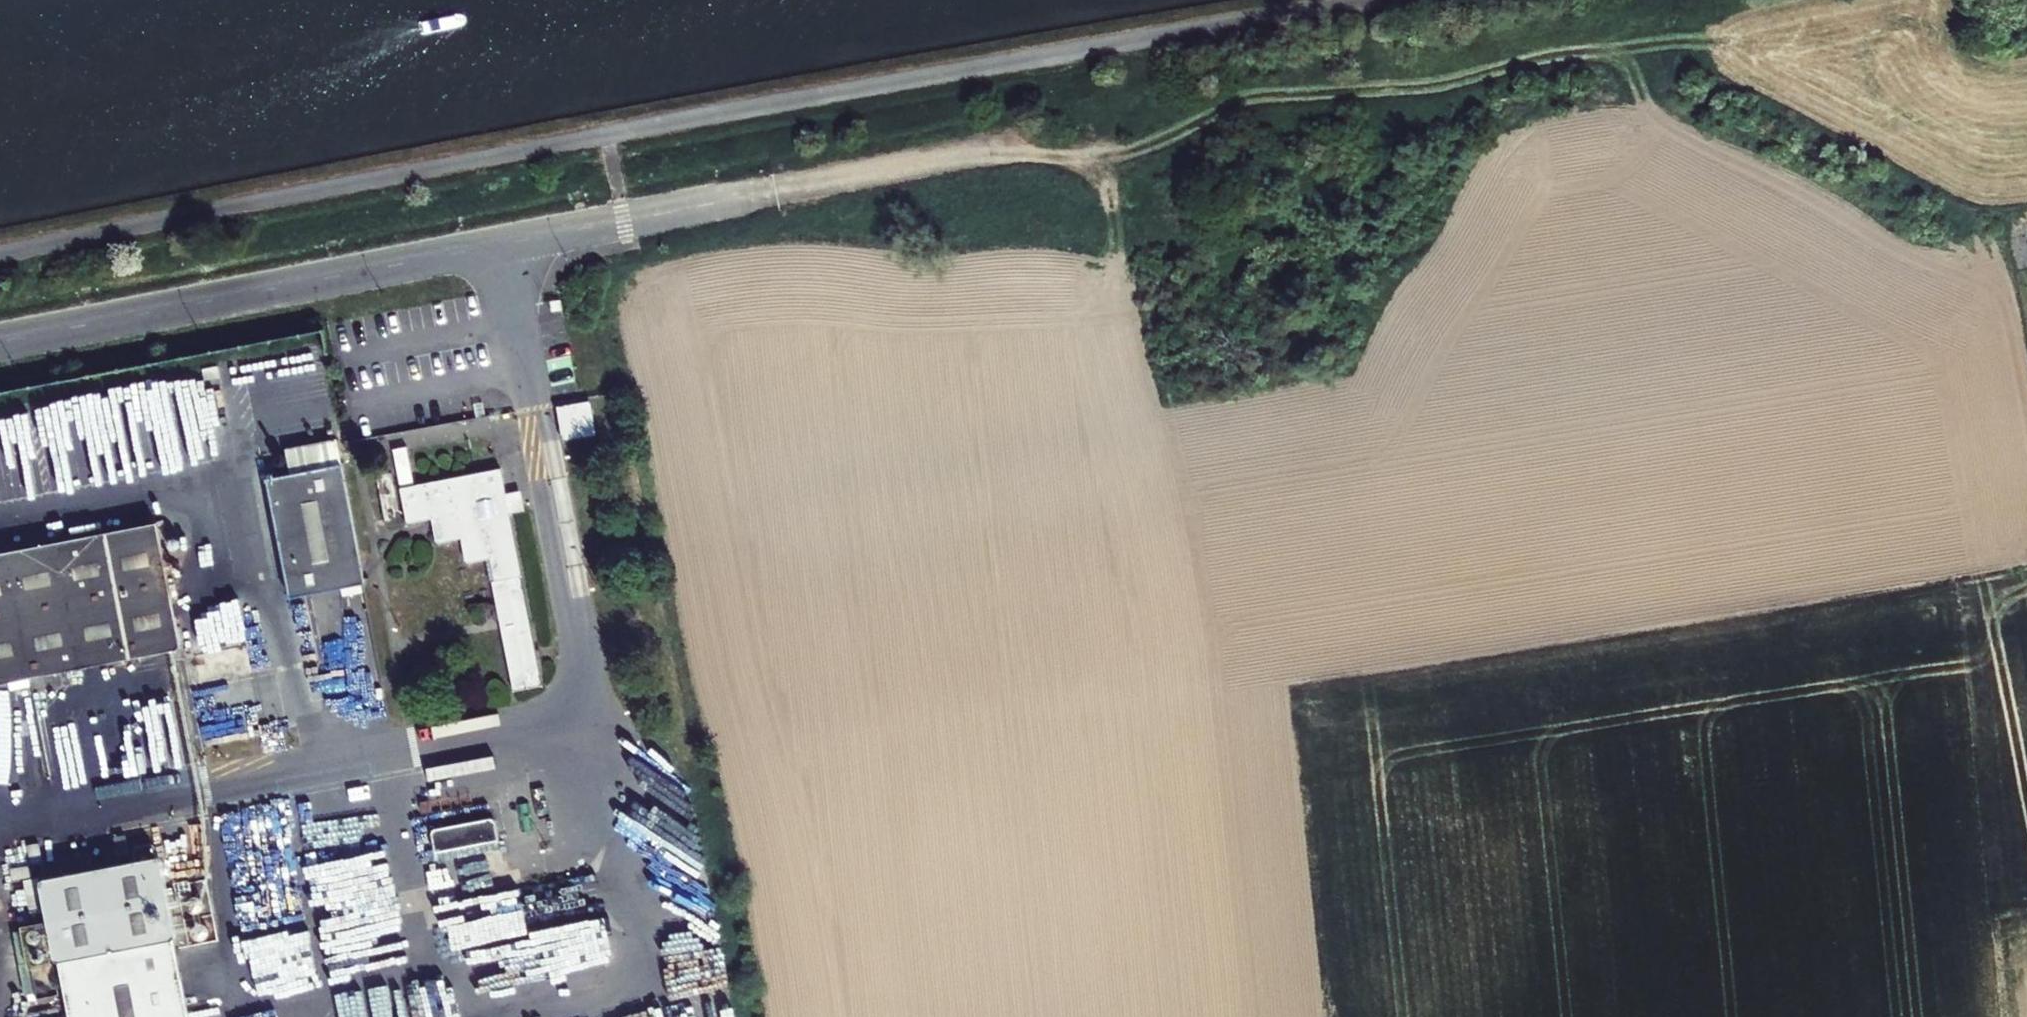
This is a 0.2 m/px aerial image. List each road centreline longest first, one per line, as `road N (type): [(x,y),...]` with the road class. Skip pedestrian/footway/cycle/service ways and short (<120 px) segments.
road 1 (unclassified): [(0,340),(982,151)]

